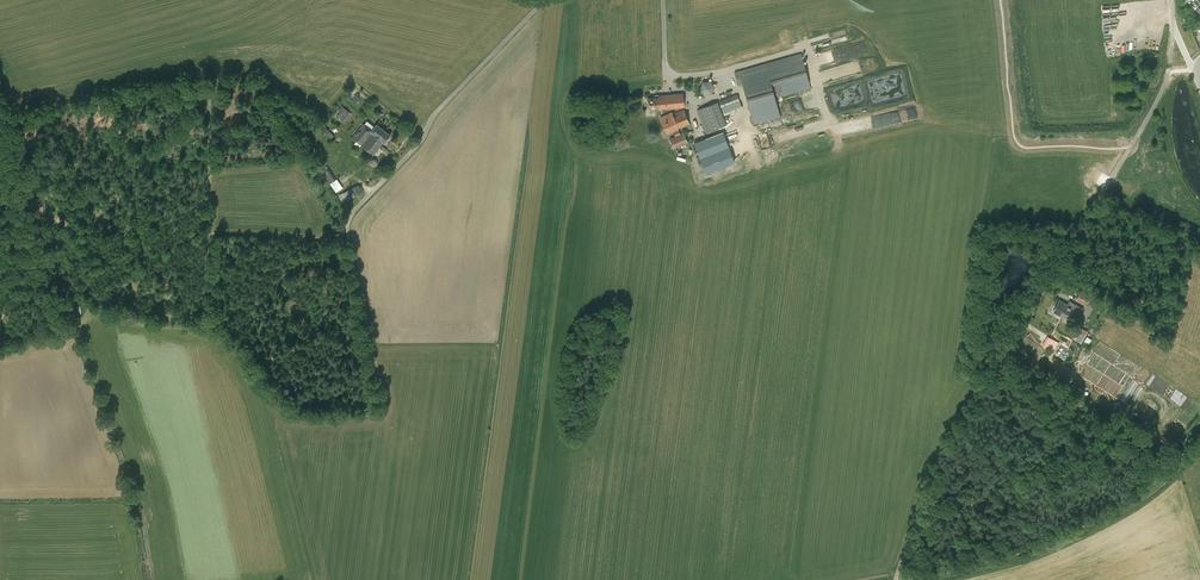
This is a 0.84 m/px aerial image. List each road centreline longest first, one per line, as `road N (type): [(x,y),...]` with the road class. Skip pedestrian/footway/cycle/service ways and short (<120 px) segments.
road 1 (unclassified): [(896,579),(953,432),(1135,140),(1170,70)]
road 2 (track): [(0,347),(71,330),(83,306),(145,323),(207,326),(210,78)]
road 3 (track): [(908,579),(1011,557),(1080,531),(1147,491),(1199,435)]

